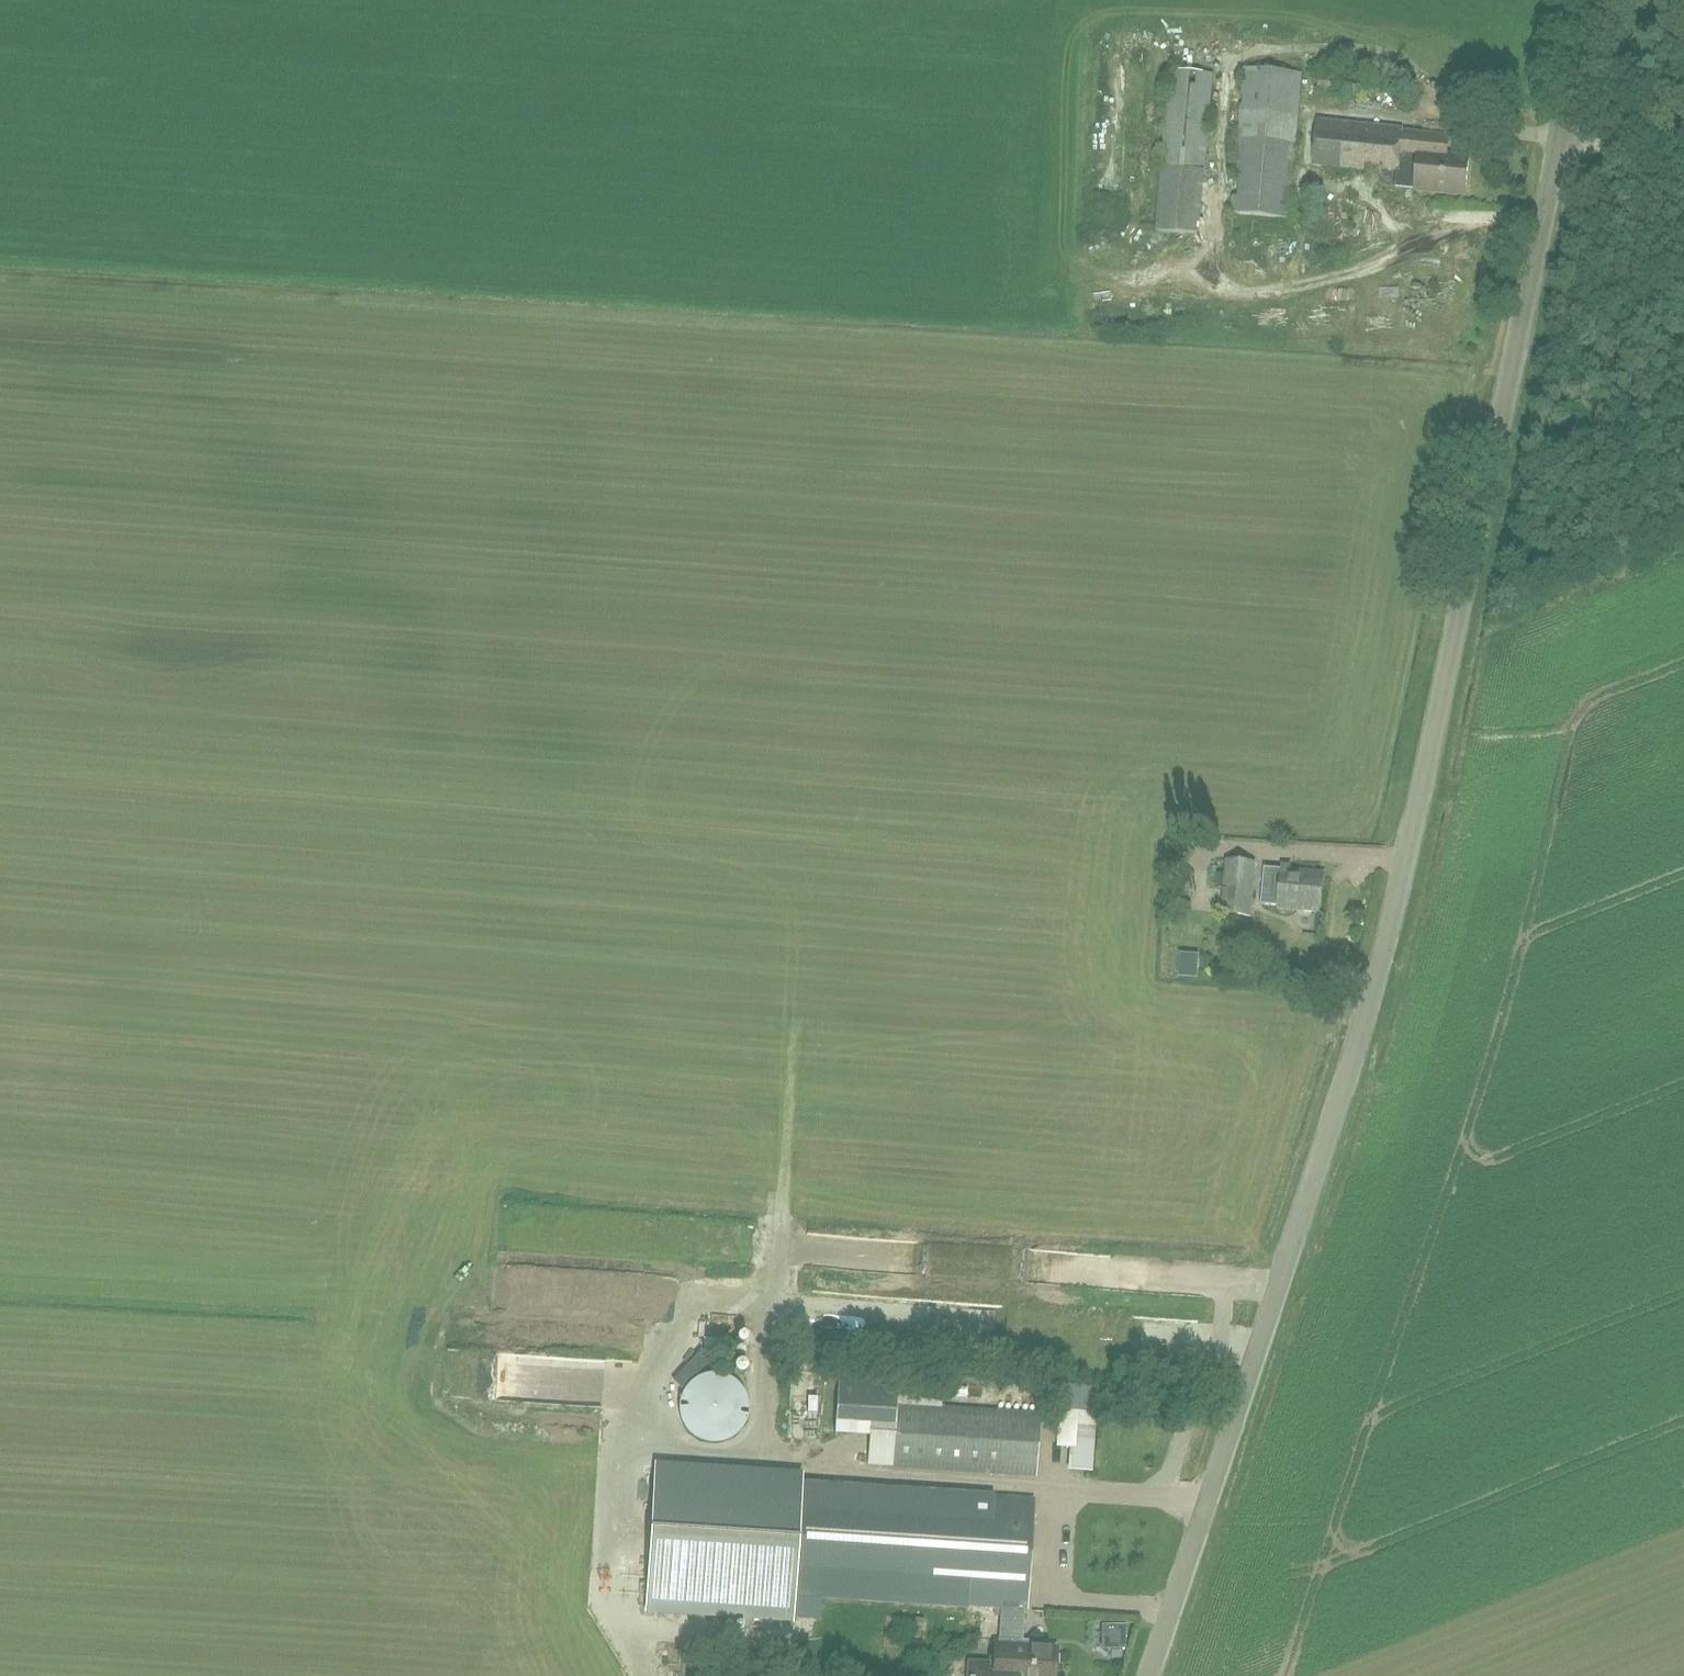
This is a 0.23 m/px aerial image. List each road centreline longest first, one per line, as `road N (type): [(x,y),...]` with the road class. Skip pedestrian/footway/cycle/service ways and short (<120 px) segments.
road 1 (unclassified): [(1149,1675),(1386,943),(1589,0)]
road 2 (track): [(1683,82),(1627,141),(1595,152),(1558,151)]

